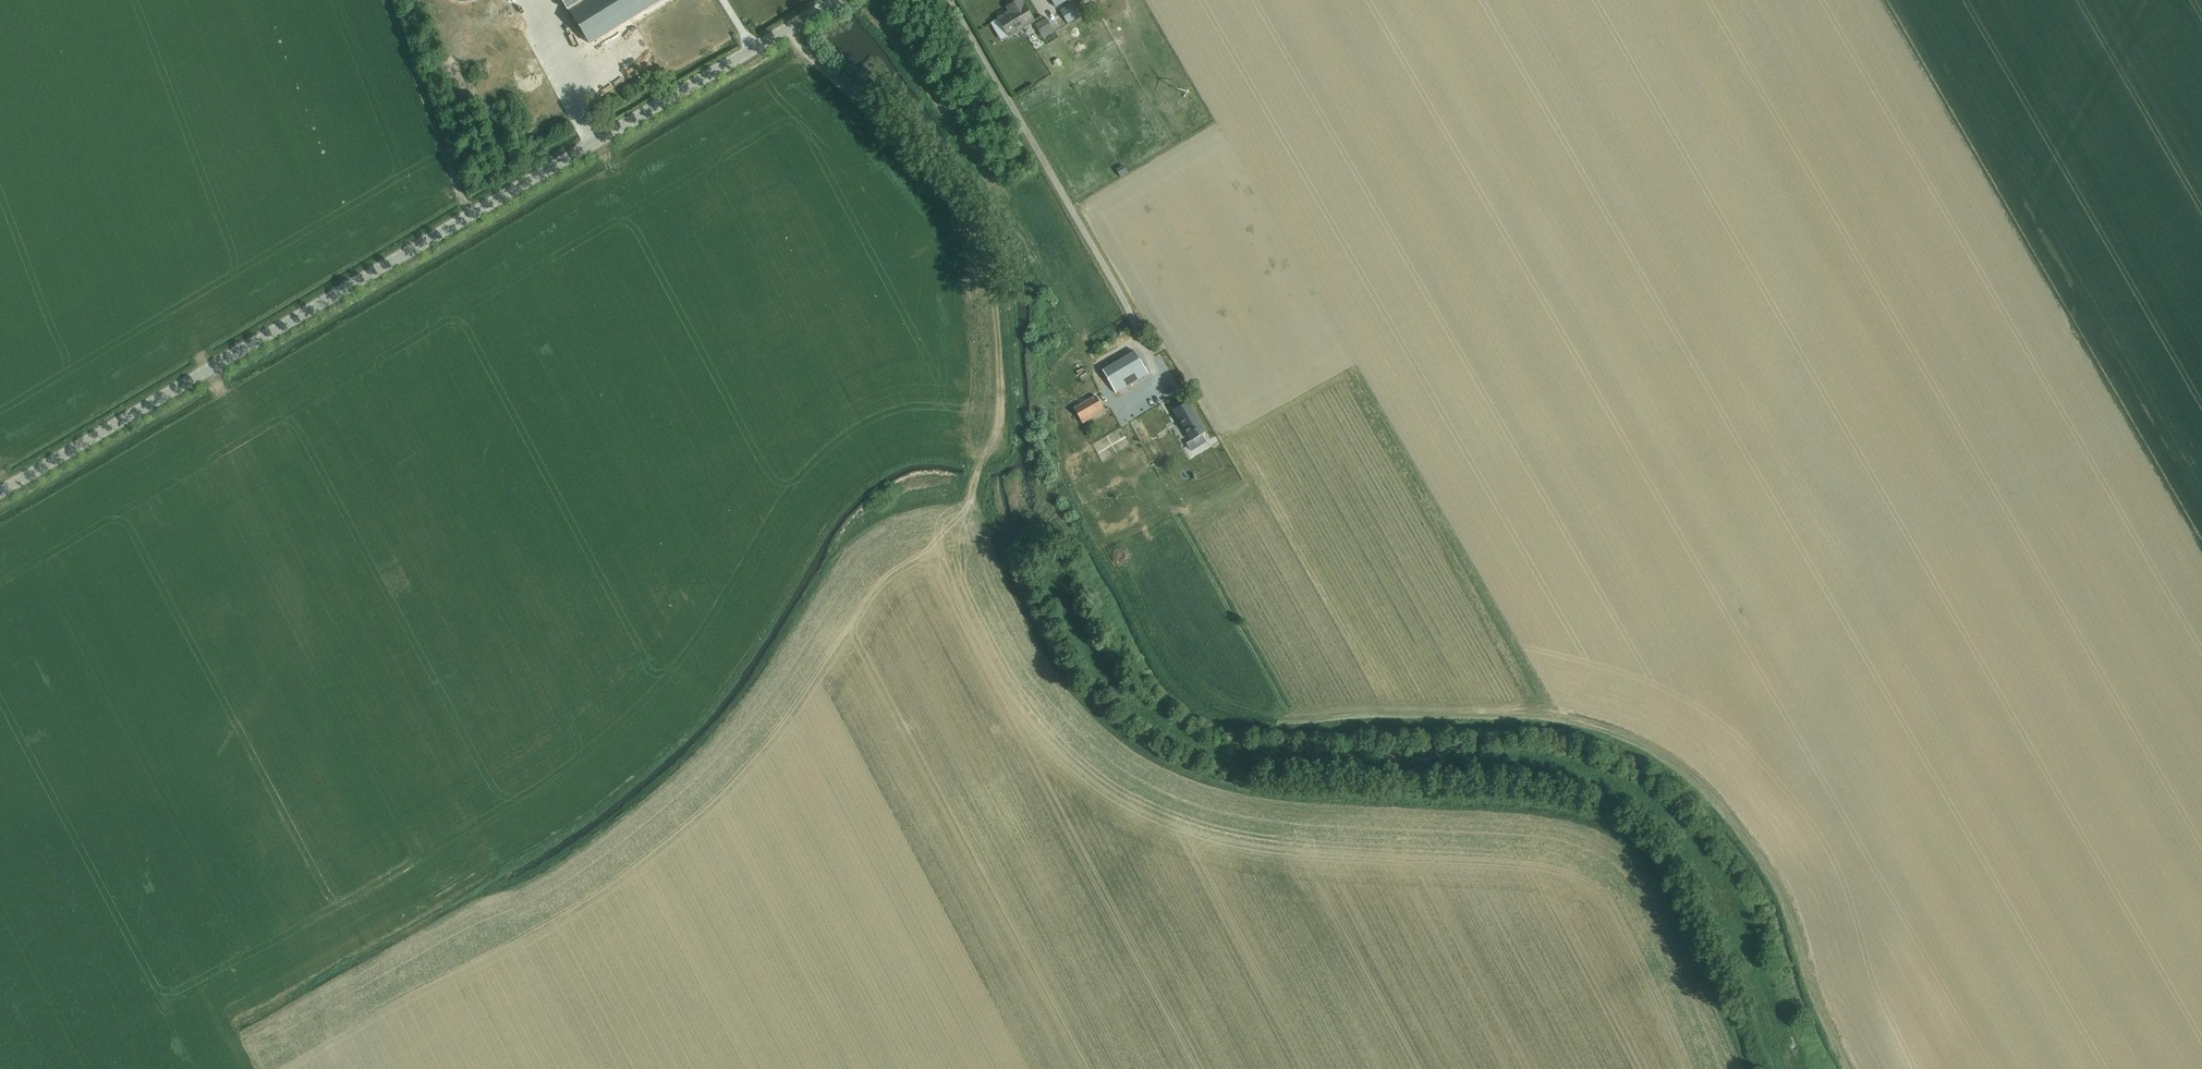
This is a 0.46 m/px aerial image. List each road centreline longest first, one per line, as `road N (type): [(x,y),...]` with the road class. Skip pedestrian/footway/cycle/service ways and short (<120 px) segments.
road 1 (unclassified): [(0,493),(840,0)]

